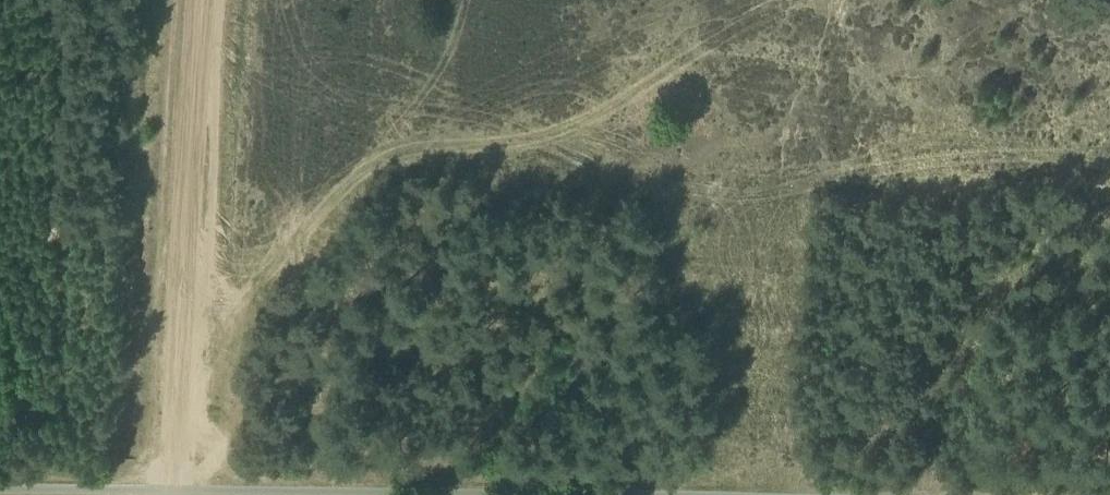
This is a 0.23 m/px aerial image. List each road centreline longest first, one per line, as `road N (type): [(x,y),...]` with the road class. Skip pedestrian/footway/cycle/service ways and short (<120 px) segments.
road 1 (track): [(210,0),(173,494)]

